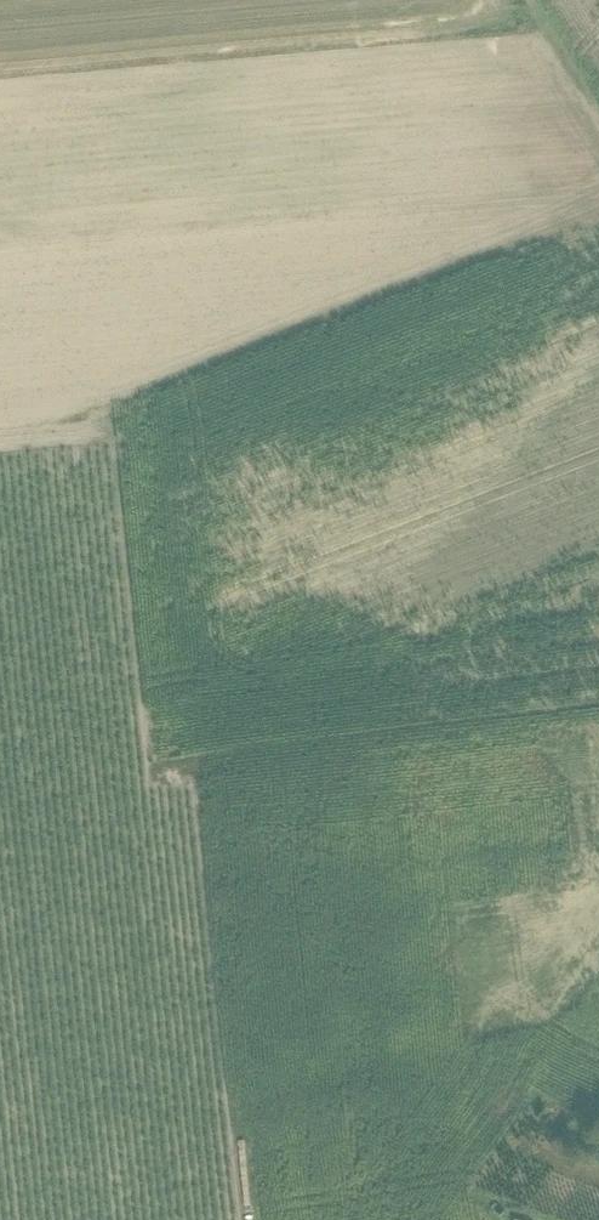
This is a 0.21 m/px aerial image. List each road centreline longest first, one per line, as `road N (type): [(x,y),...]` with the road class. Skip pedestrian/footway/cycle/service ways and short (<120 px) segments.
road 1 (track): [(524,0),(598,123)]

